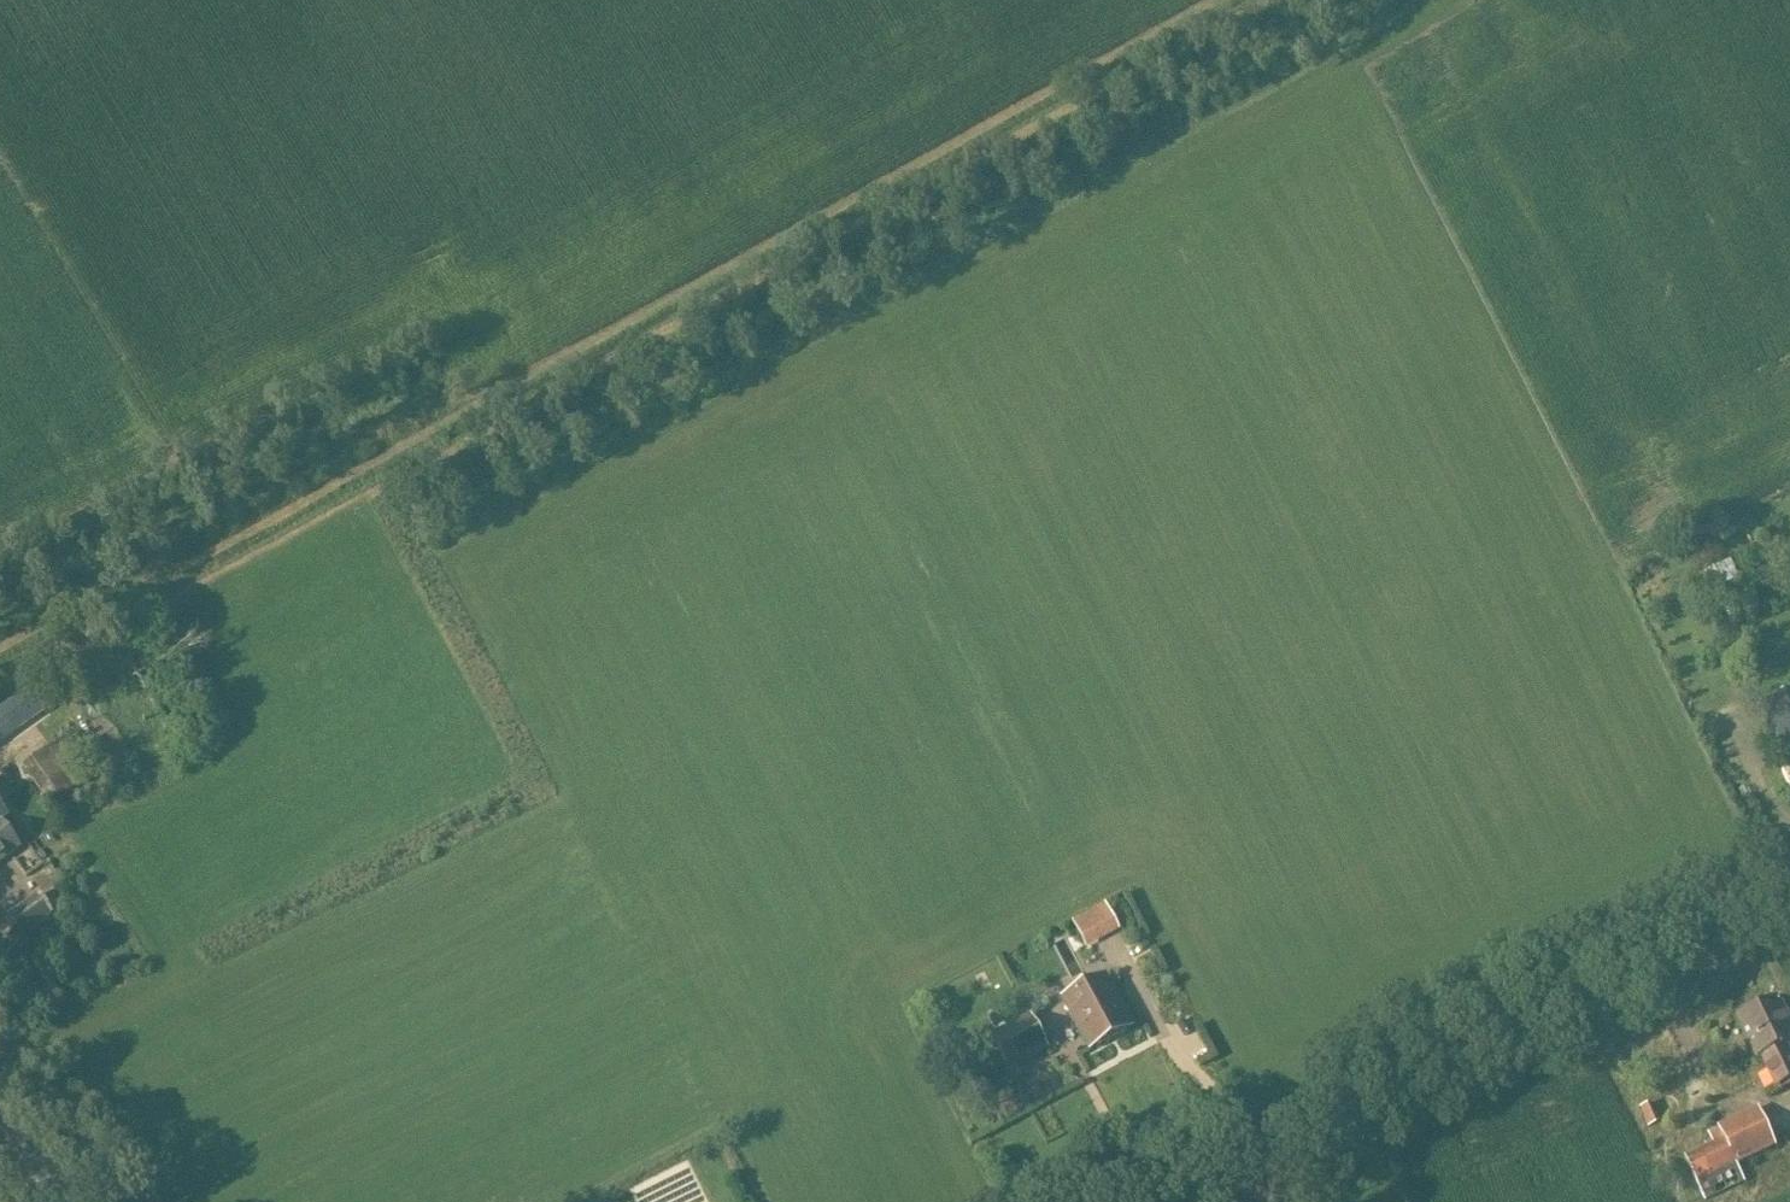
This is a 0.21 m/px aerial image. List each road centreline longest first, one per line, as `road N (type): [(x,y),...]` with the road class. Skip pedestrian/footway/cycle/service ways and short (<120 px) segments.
road 1 (unclassified): [(1137,1201),(1789,878)]

